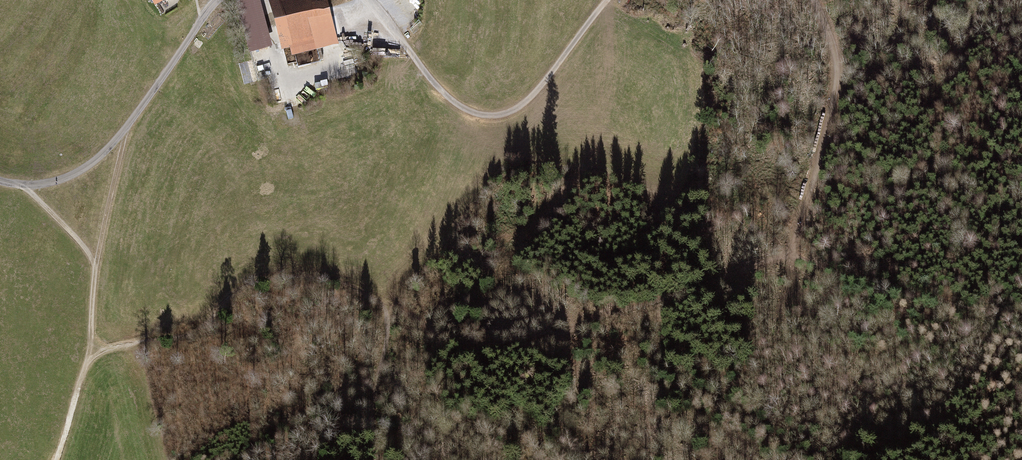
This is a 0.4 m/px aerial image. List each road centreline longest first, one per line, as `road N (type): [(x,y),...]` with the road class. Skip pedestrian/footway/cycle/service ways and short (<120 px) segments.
road 1 (track): [(90,352),(193,331),(261,281),(310,278),(385,304)]
road 2 (unclassified): [(0,181),(53,182),(98,159),(221,0)]
road 3 (track): [(814,0),(833,46),(834,101),(791,256)]
road 4 (track): [(415,58),(466,109),(501,114),(533,95),(607,0)]
road 5 (track): [(25,186),(87,250),(96,270),(90,352)]
road 6 (track): [(96,270),(127,128)]

